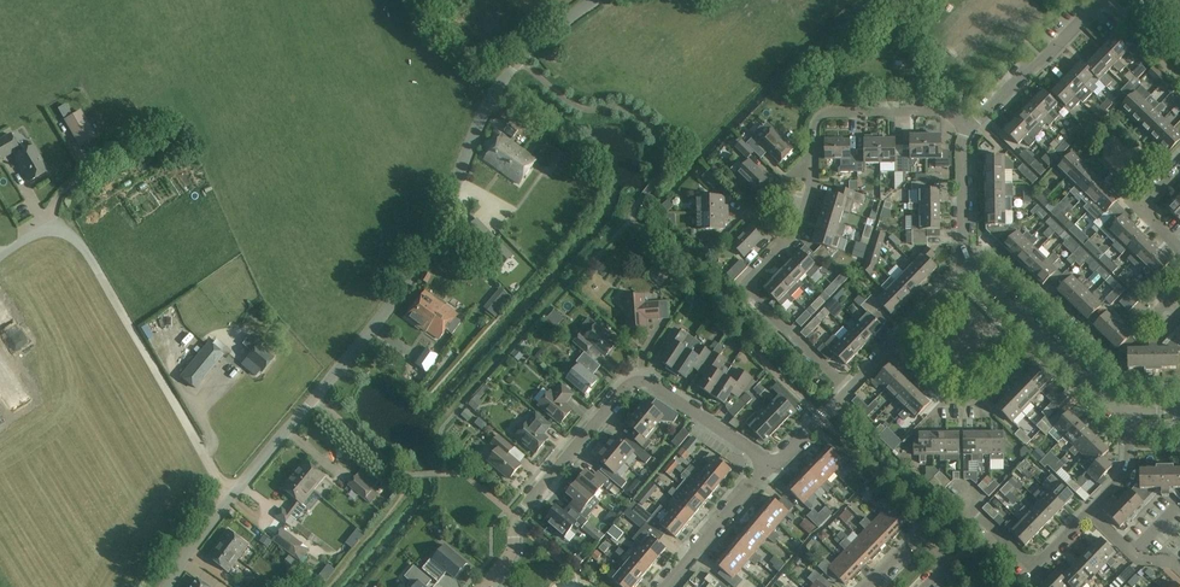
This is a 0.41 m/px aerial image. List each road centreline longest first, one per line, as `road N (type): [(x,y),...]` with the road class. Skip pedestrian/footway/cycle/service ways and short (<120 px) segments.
road 1 (unclassified): [(230,498),(397,298),(508,75),(593,0)]
road 2 (residential): [(482,586),(513,548),(515,517),(616,388),(635,380),(666,388),(772,471)]
road 3 (unclassified): [(0,257),(45,230),(75,239),(230,498)]
road 4 (residential): [(849,389),(748,287),(788,241)]
road 5 (residential): [(896,336),(955,400),(978,397),(1039,334)]
road 6 (residential): [(813,159),(818,124),(831,111),(967,118)]
road 7 (residential): [(967,118),(1087,15),(1093,0)]
road 8 (residential): [(665,586),(772,471)]
road 9 (residential): [(977,515),(1034,565),(1089,510)]
road 10 (residential): [(966,268),(967,118)]
road 11 (residential): [(1179,281),(1179,254),(1148,198),(1179,163)]
road 12 (residential): [(928,586),(942,563),(921,542),(868,586)]
road 13 (residential): [(1131,417),(1039,334)]

